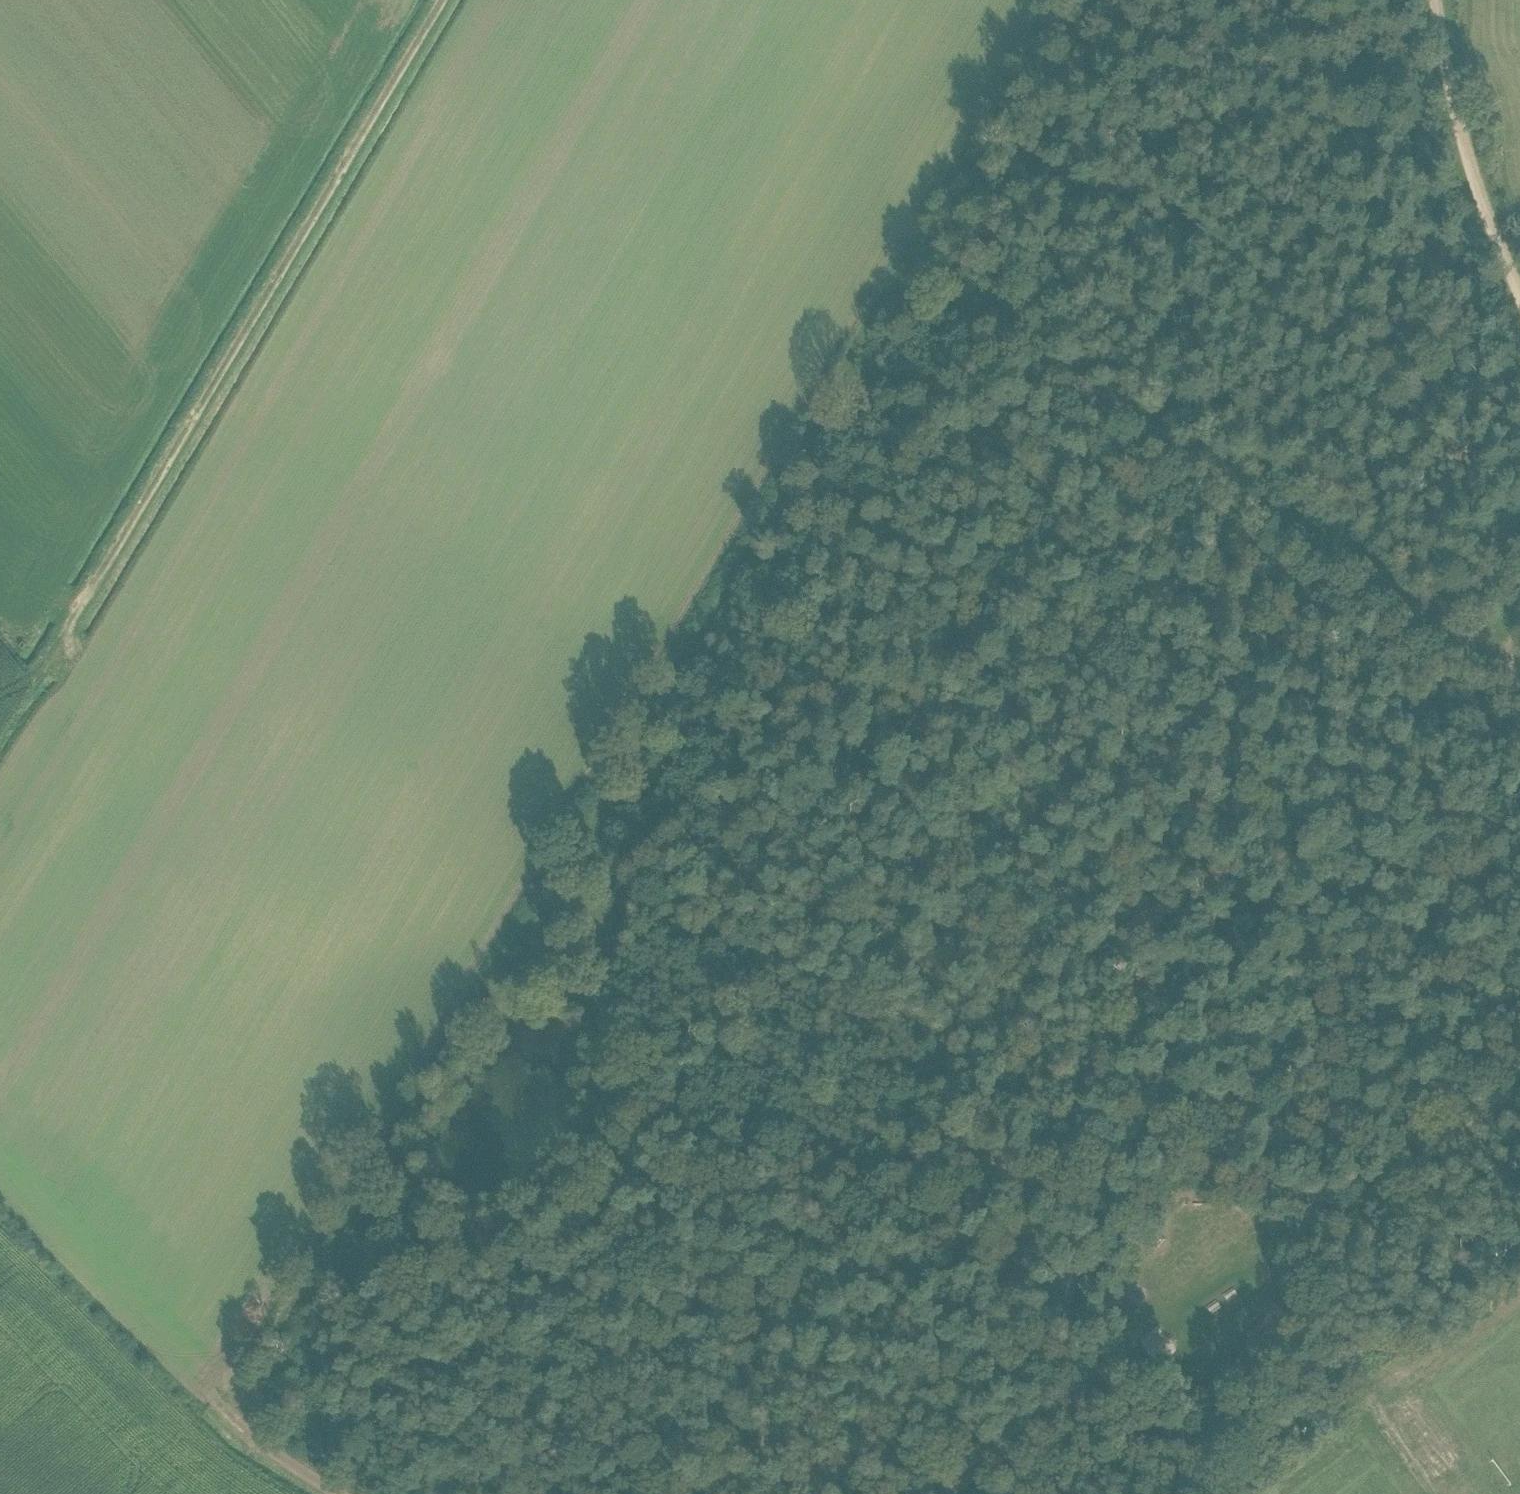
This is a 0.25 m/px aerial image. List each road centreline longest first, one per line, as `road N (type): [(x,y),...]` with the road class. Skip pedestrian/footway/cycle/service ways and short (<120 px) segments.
road 1 (track): [(439,0),(46,669)]
road 2 (track): [(1142,1340),(1154,1332),(1171,1281),(1220,1250),(1277,1257),(1519,1088)]
road 3 (track): [(1519,293),(1456,117),(1435,0)]
road 4 (track): [(935,1493),(1142,1340)]
road 5 (track): [(1154,1332),(1220,1334),(1263,1295),(1277,1257)]
road 6 (track): [(235,1426),(337,1493)]

